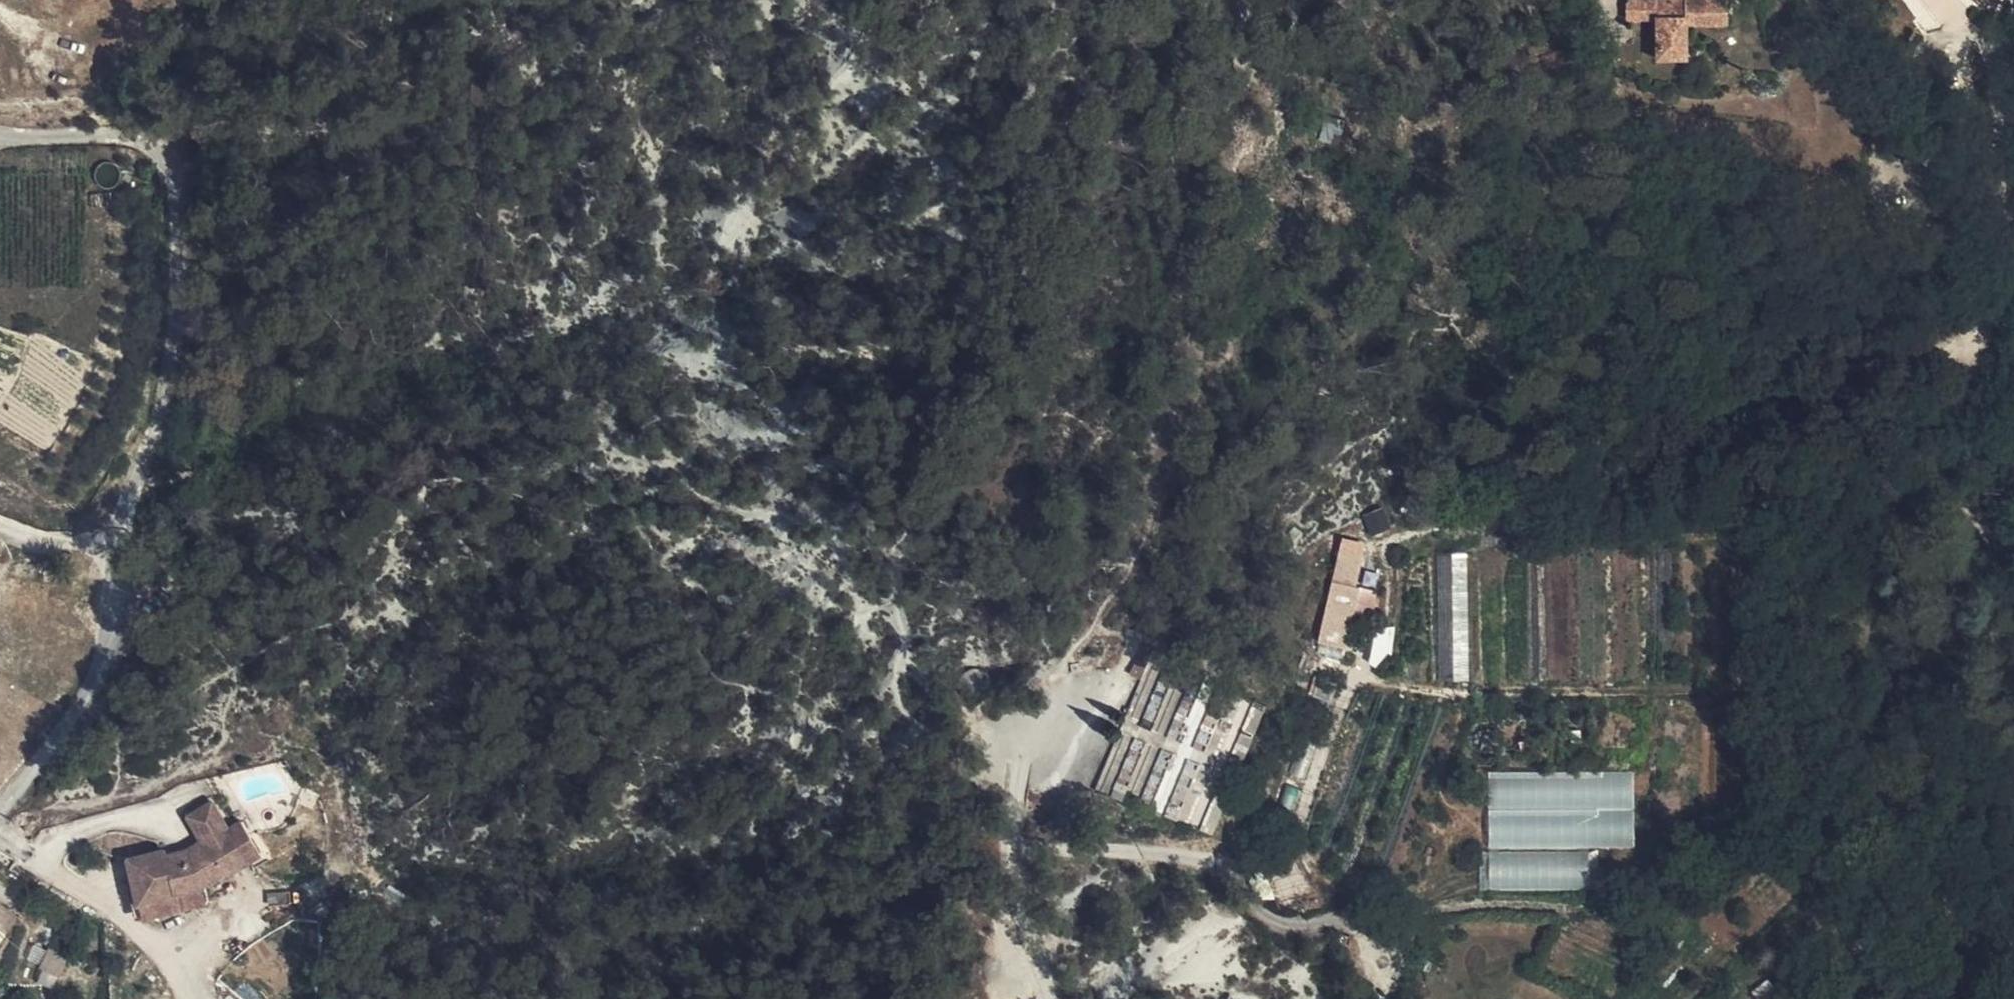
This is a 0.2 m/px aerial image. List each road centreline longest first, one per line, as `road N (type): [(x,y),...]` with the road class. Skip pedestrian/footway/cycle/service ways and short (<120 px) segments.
road 1 (residential): [(0,807),(79,714),(103,669),(123,592),(134,491),(168,388),(183,244),(175,169),(136,143),(13,135)]
road 2 (residential): [(1002,764),(999,845),(1021,950),(1045,998)]

